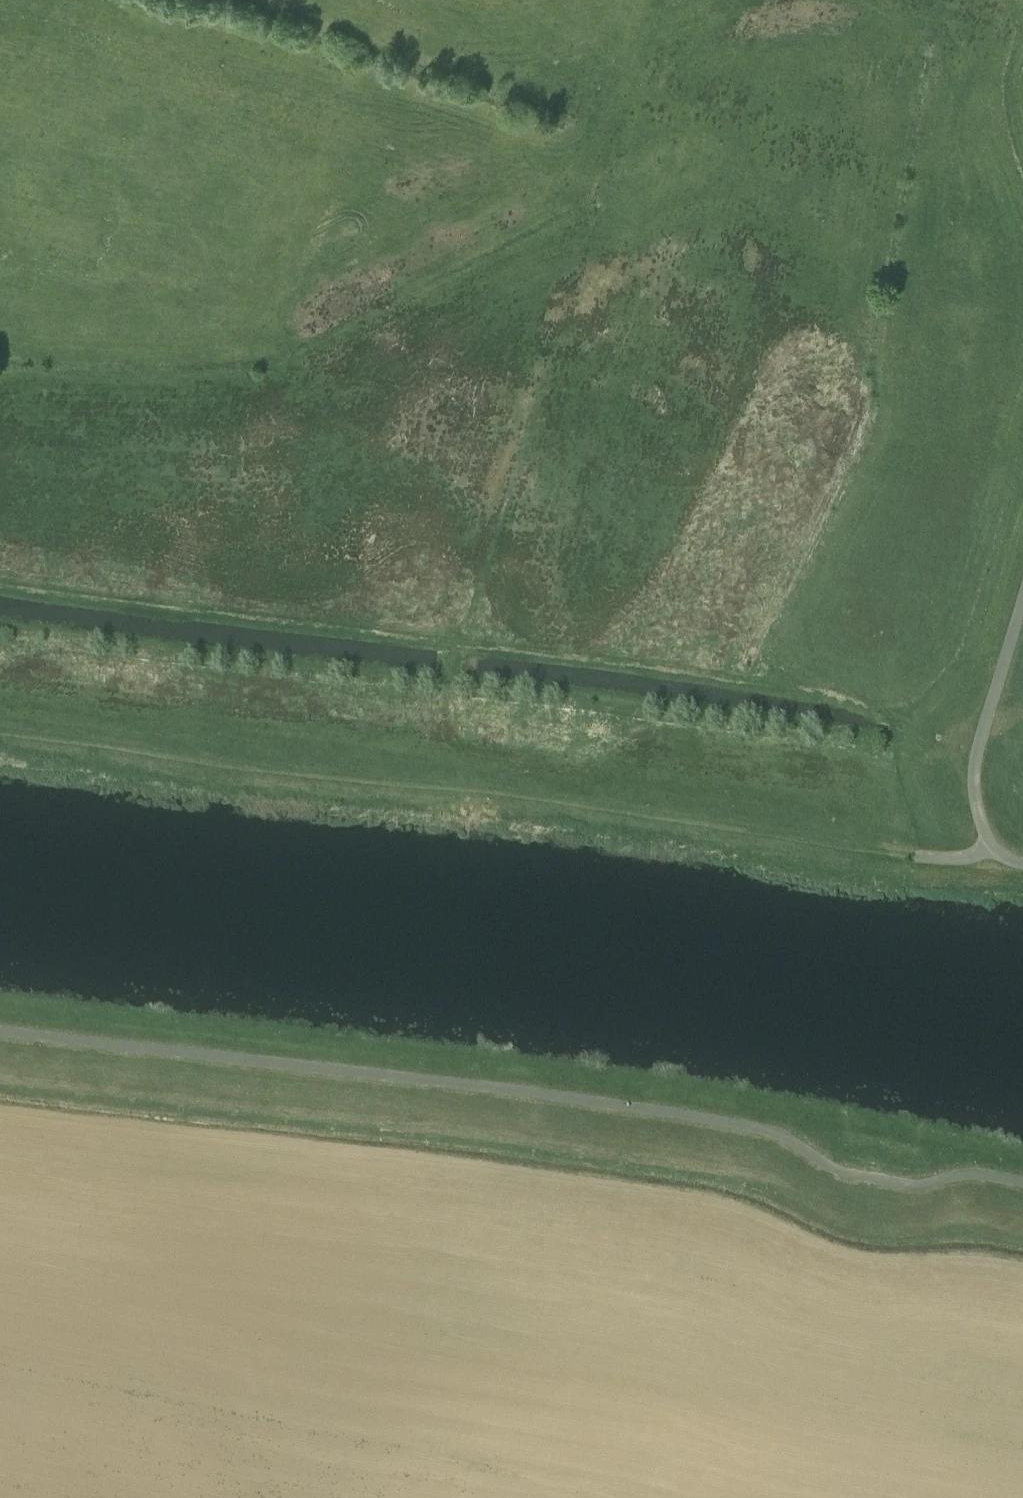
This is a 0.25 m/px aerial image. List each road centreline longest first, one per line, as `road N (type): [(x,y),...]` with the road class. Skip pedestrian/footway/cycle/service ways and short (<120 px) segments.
road 1 (track): [(1022,599),(984,727),(975,792),(998,852),(1022,859)]

